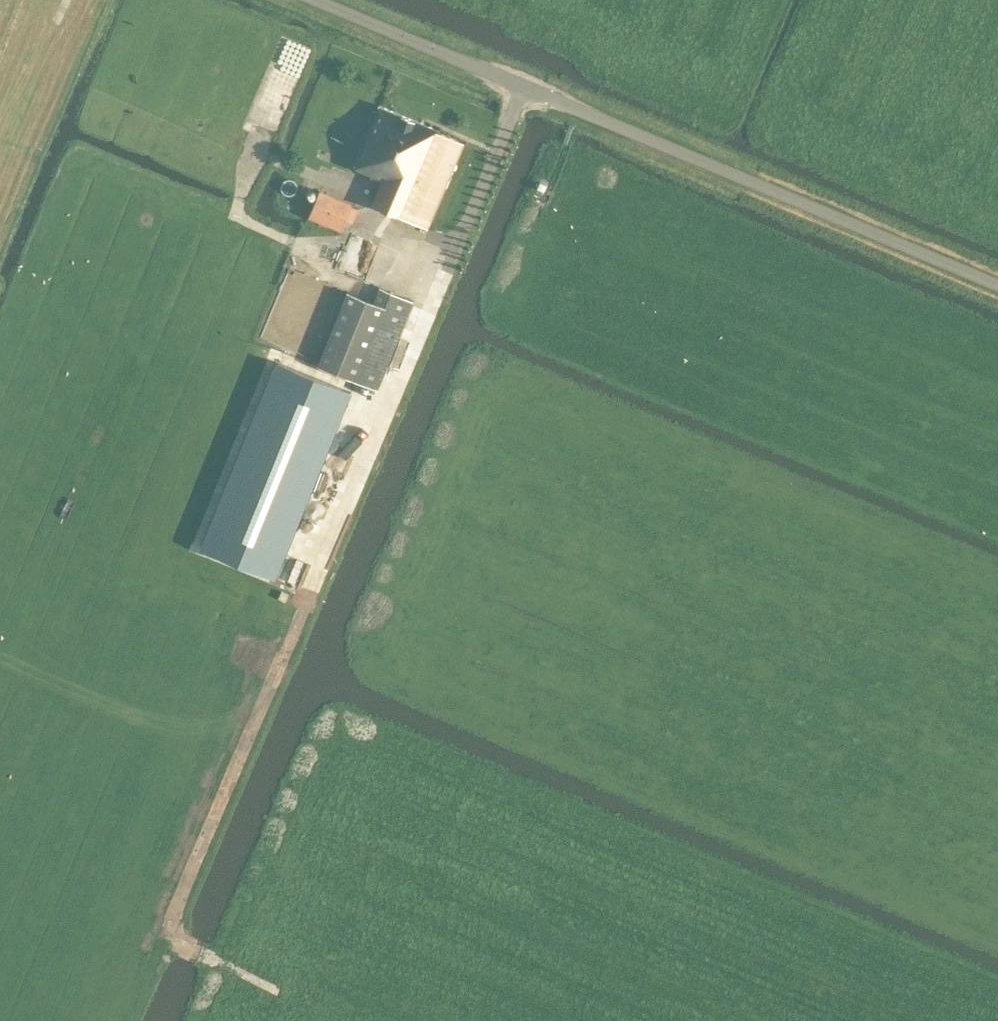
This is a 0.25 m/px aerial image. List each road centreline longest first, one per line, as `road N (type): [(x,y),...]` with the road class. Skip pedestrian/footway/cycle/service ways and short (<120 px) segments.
road 1 (track): [(350,1020),(176,941),(181,906),(523,87)]
road 2 (unclassified): [(997,286),(313,0)]

